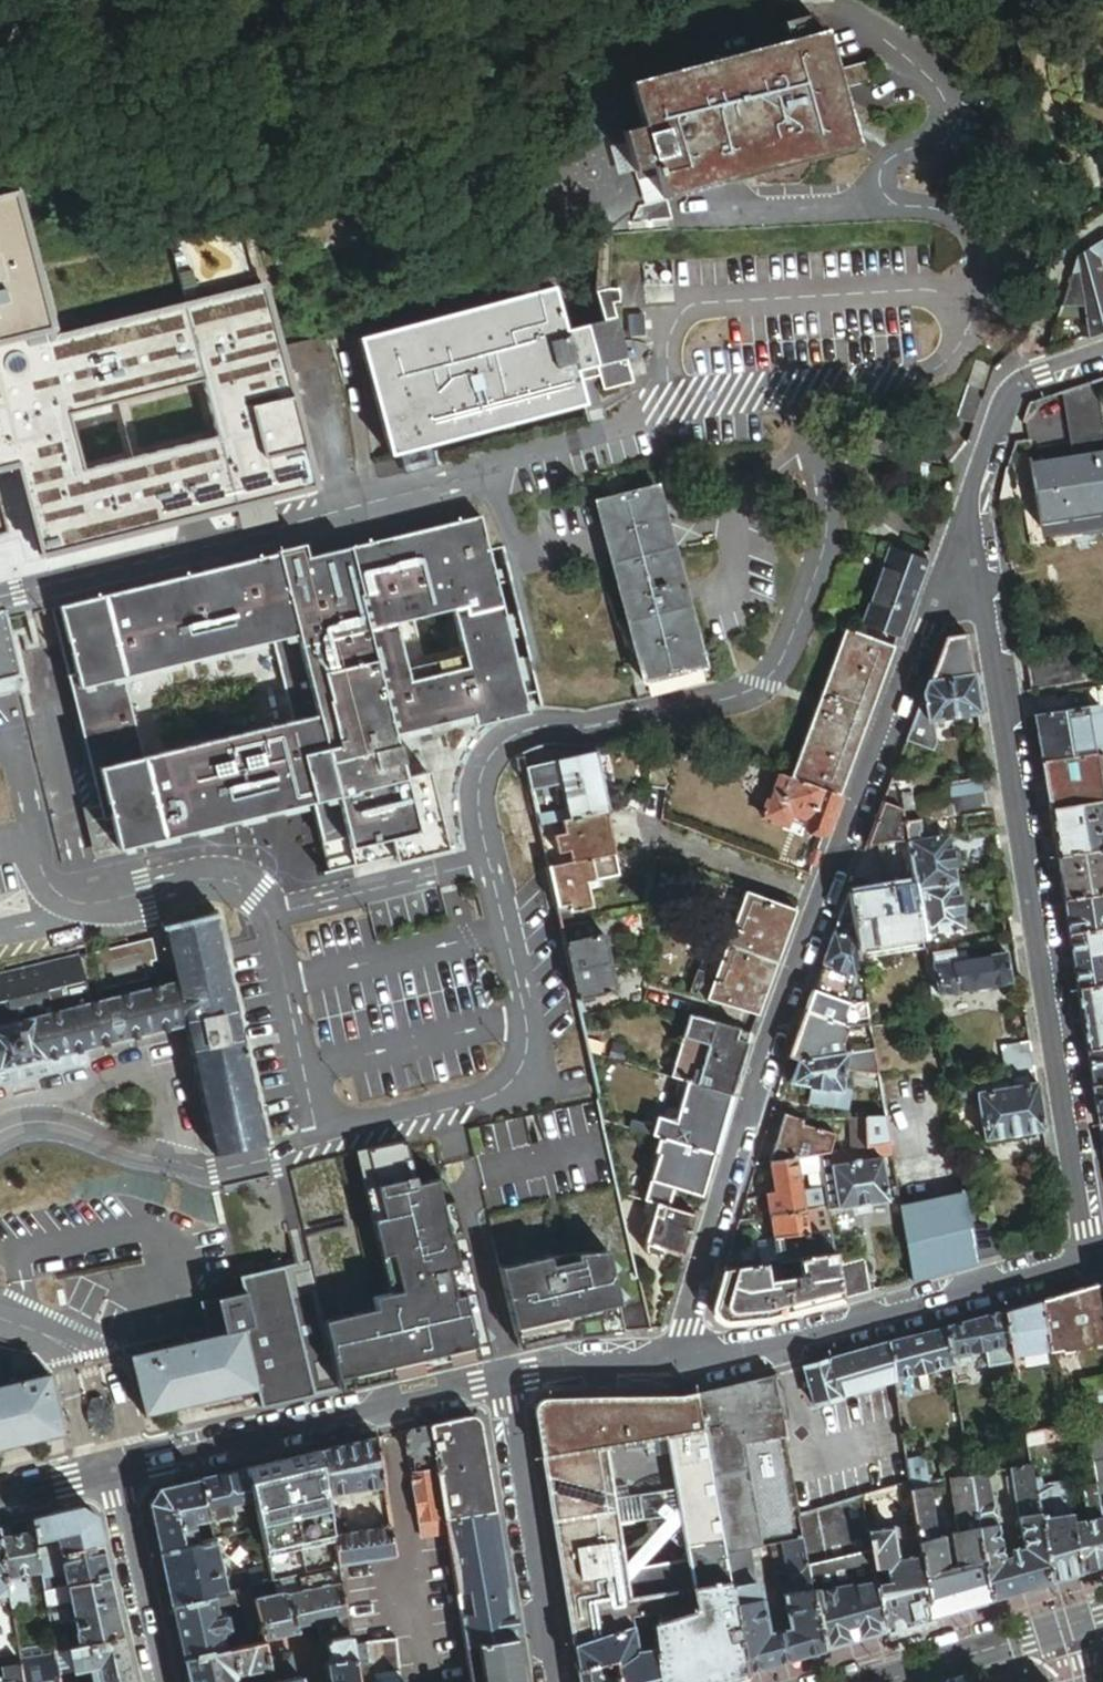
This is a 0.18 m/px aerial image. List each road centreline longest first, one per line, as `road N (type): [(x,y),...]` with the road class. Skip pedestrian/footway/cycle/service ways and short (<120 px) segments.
road 1 (residential): [(673,1364),(832,877),(970,501)]
road 2 (residential): [(970,501),(1094,1259)]
road 3 (residential): [(1094,1259),(707,1364),(673,1364)]
road 4 (residential): [(502,1382),(114,1476)]
road 5 (residential): [(560,1681),(502,1382)]
road 6 (residential): [(970,501),(1014,394),(1102,355)]
road 7 (residential): [(114,1476),(162,1681)]
road 8 (secondary): [(895,1681),(1071,1628)]
road 9 (residential): [(673,1364),(568,1366),(502,1382)]

